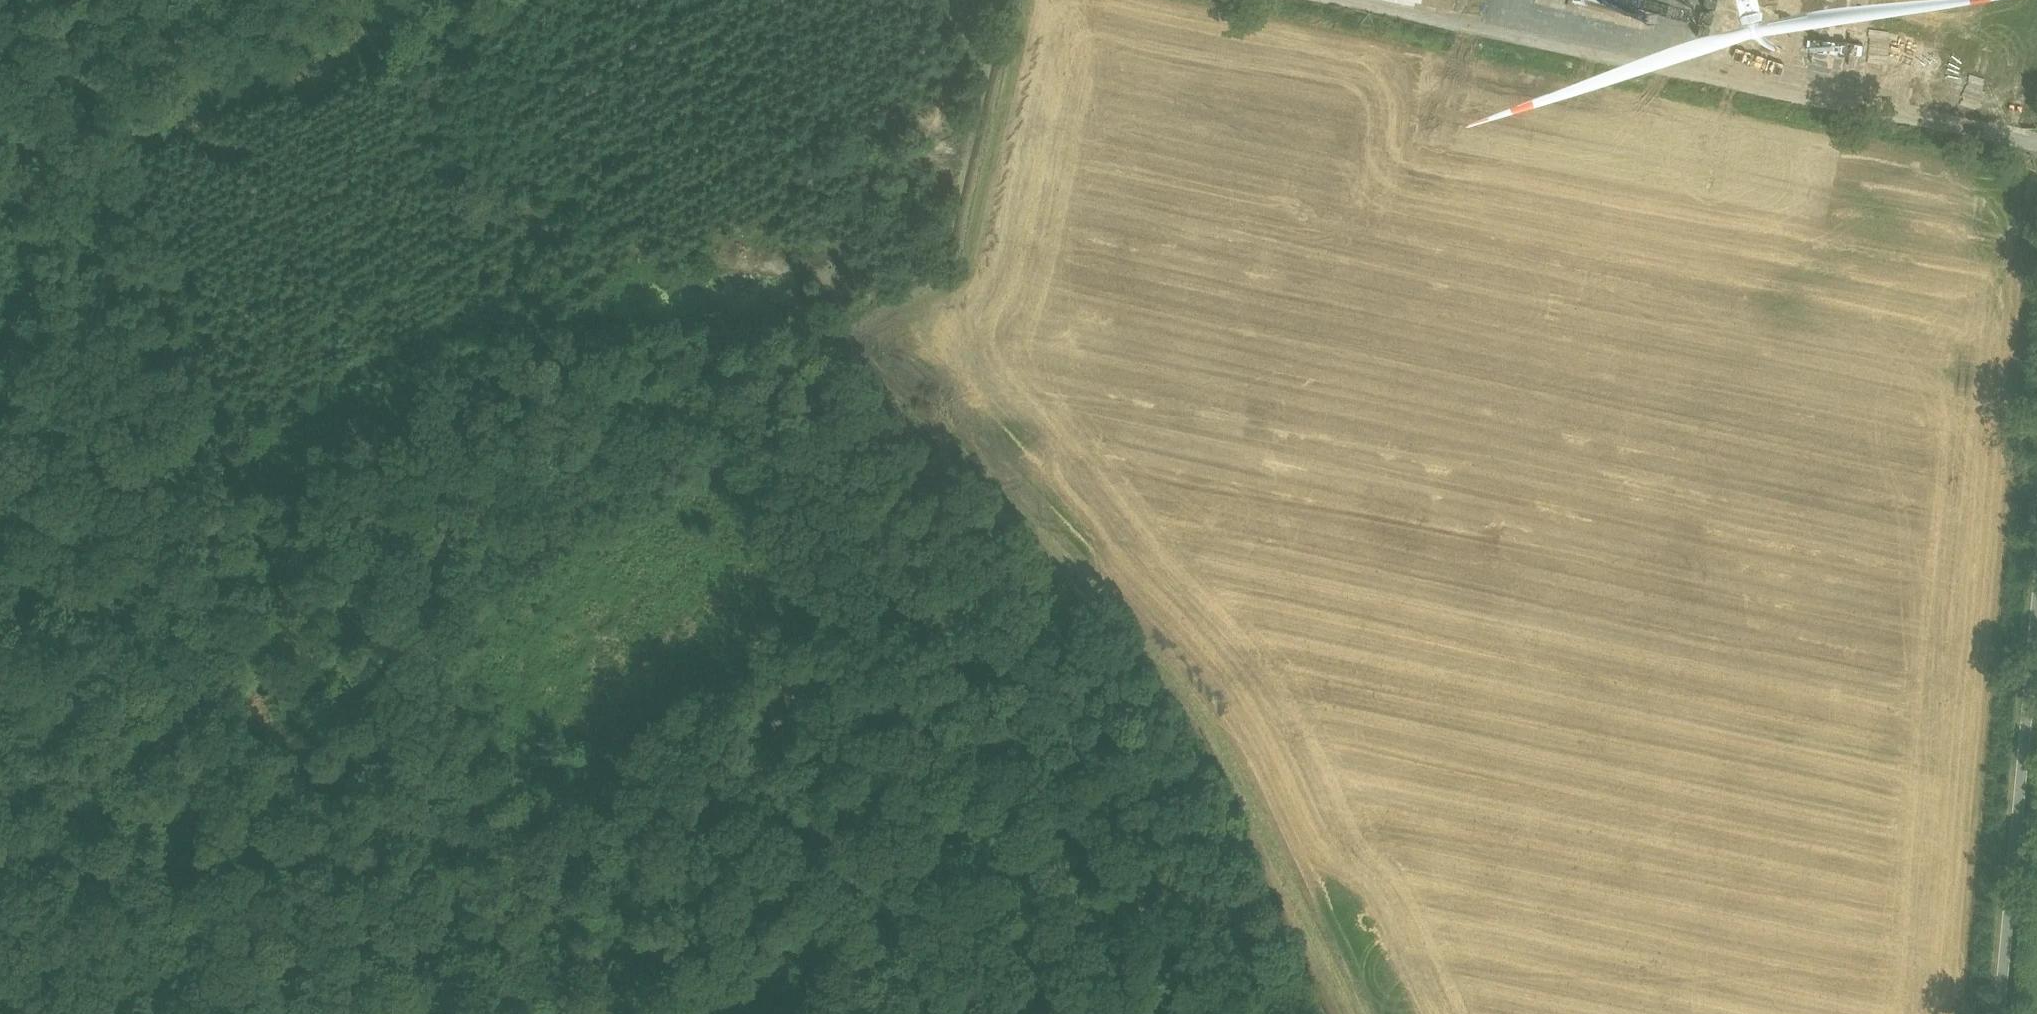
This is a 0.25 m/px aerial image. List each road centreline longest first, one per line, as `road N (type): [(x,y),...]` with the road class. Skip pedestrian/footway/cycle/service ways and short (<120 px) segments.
road 1 (track): [(2036,148),(1269,0)]
road 2 (unclassified): [(2002,1013),(2036,614)]

